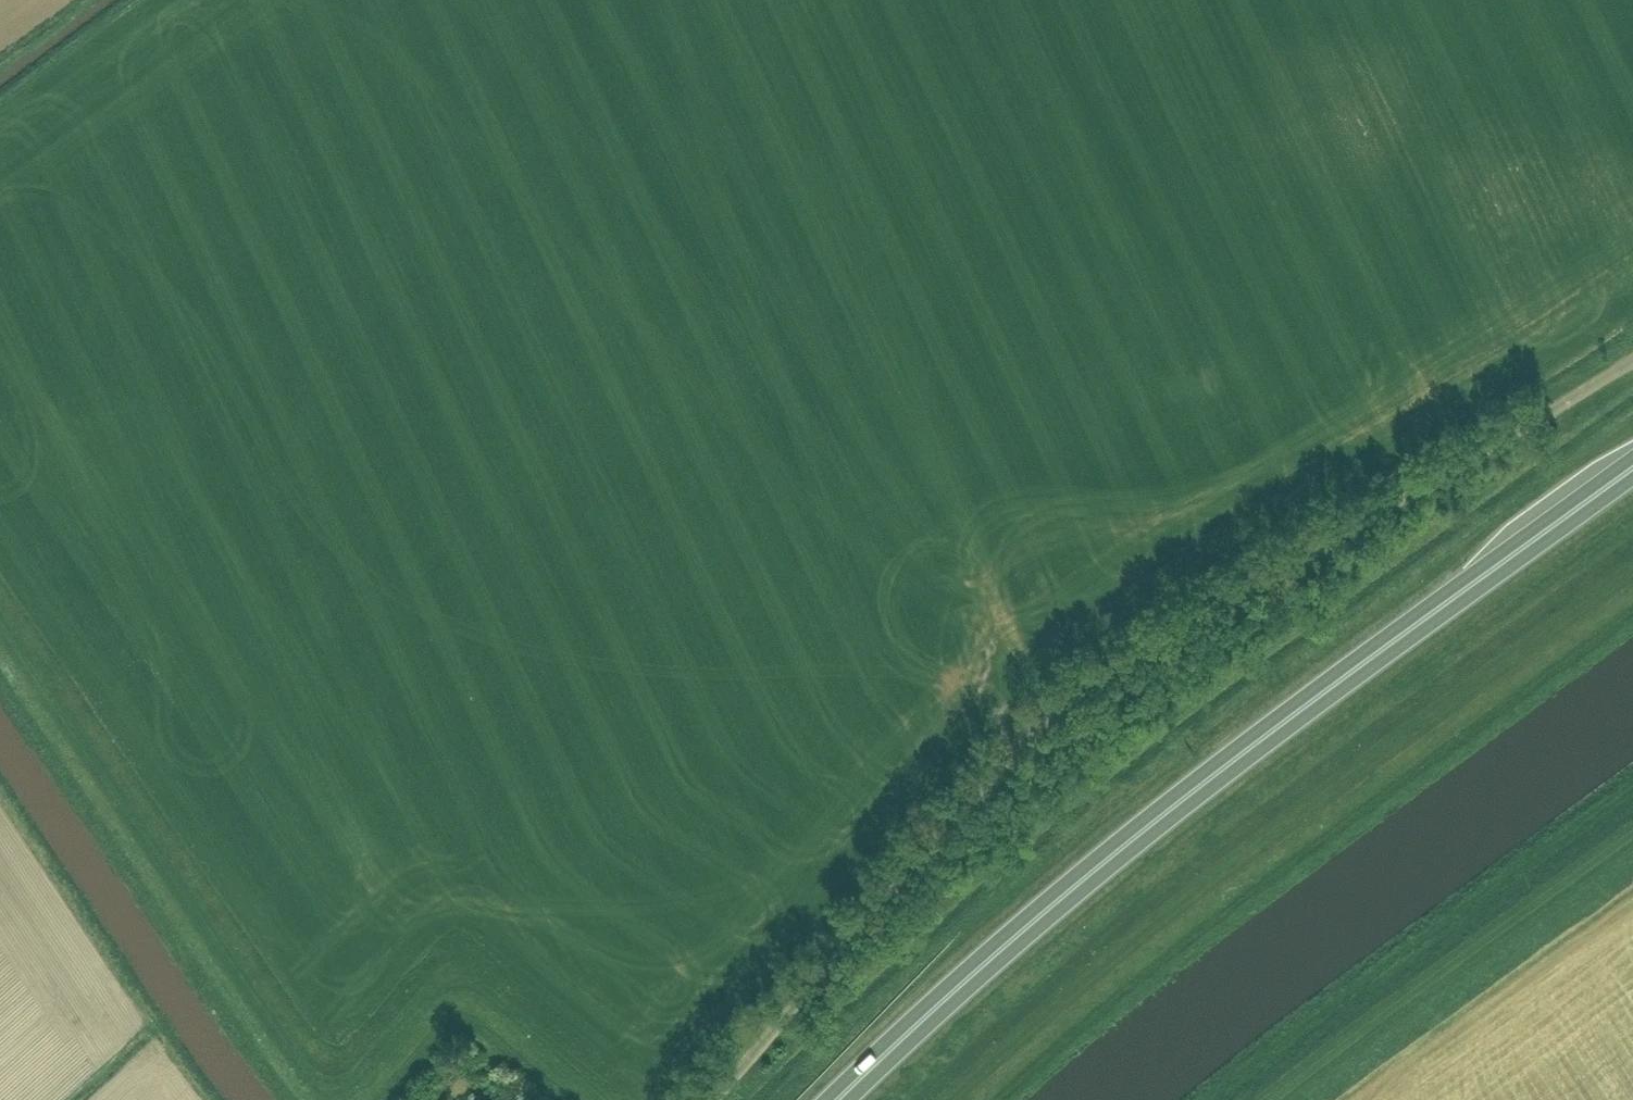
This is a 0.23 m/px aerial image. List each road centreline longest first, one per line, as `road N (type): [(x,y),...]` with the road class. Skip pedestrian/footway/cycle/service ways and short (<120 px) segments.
road 1 (unclassified): [(713,1099),(1058,703),(1632,358)]
road 2 (trunk): [(840,1099),(1039,916),(1247,749),(1632,468)]

